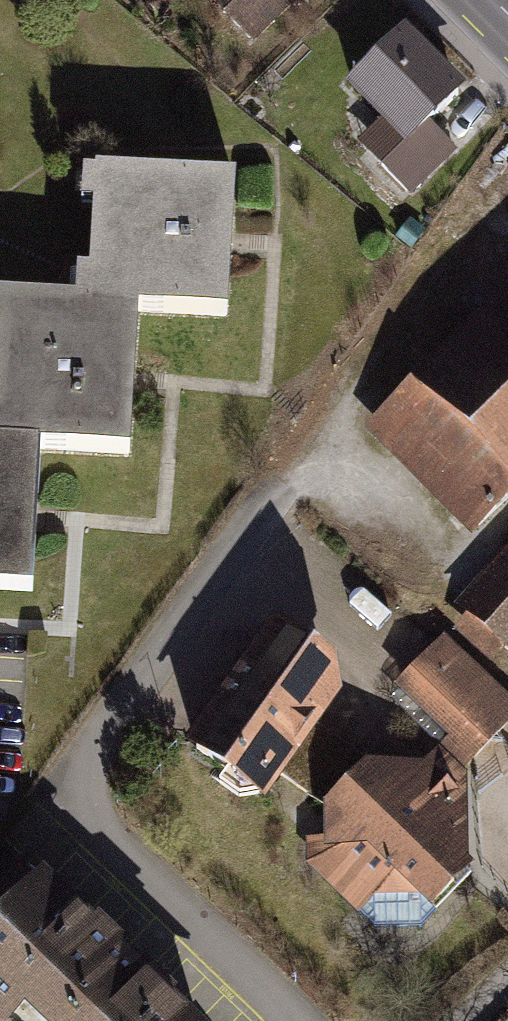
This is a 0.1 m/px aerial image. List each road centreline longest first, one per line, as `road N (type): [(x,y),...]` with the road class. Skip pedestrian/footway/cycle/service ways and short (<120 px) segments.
road 1 (residential): [(281,496),(91,743),(84,790),(108,838),(292,1020)]

